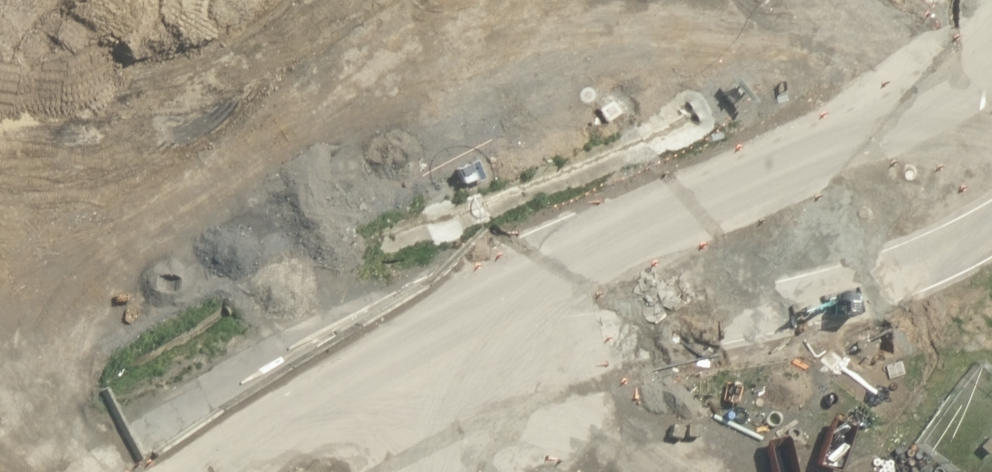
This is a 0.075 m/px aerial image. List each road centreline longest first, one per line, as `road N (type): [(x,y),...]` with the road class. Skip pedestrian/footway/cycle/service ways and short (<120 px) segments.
road 1 (unclassified): [(136,471),(250,401),(458,310),(886,94),(991,14)]
road 2 (unclassified): [(153,471),(364,389),(708,328),(892,281),(991,228)]

